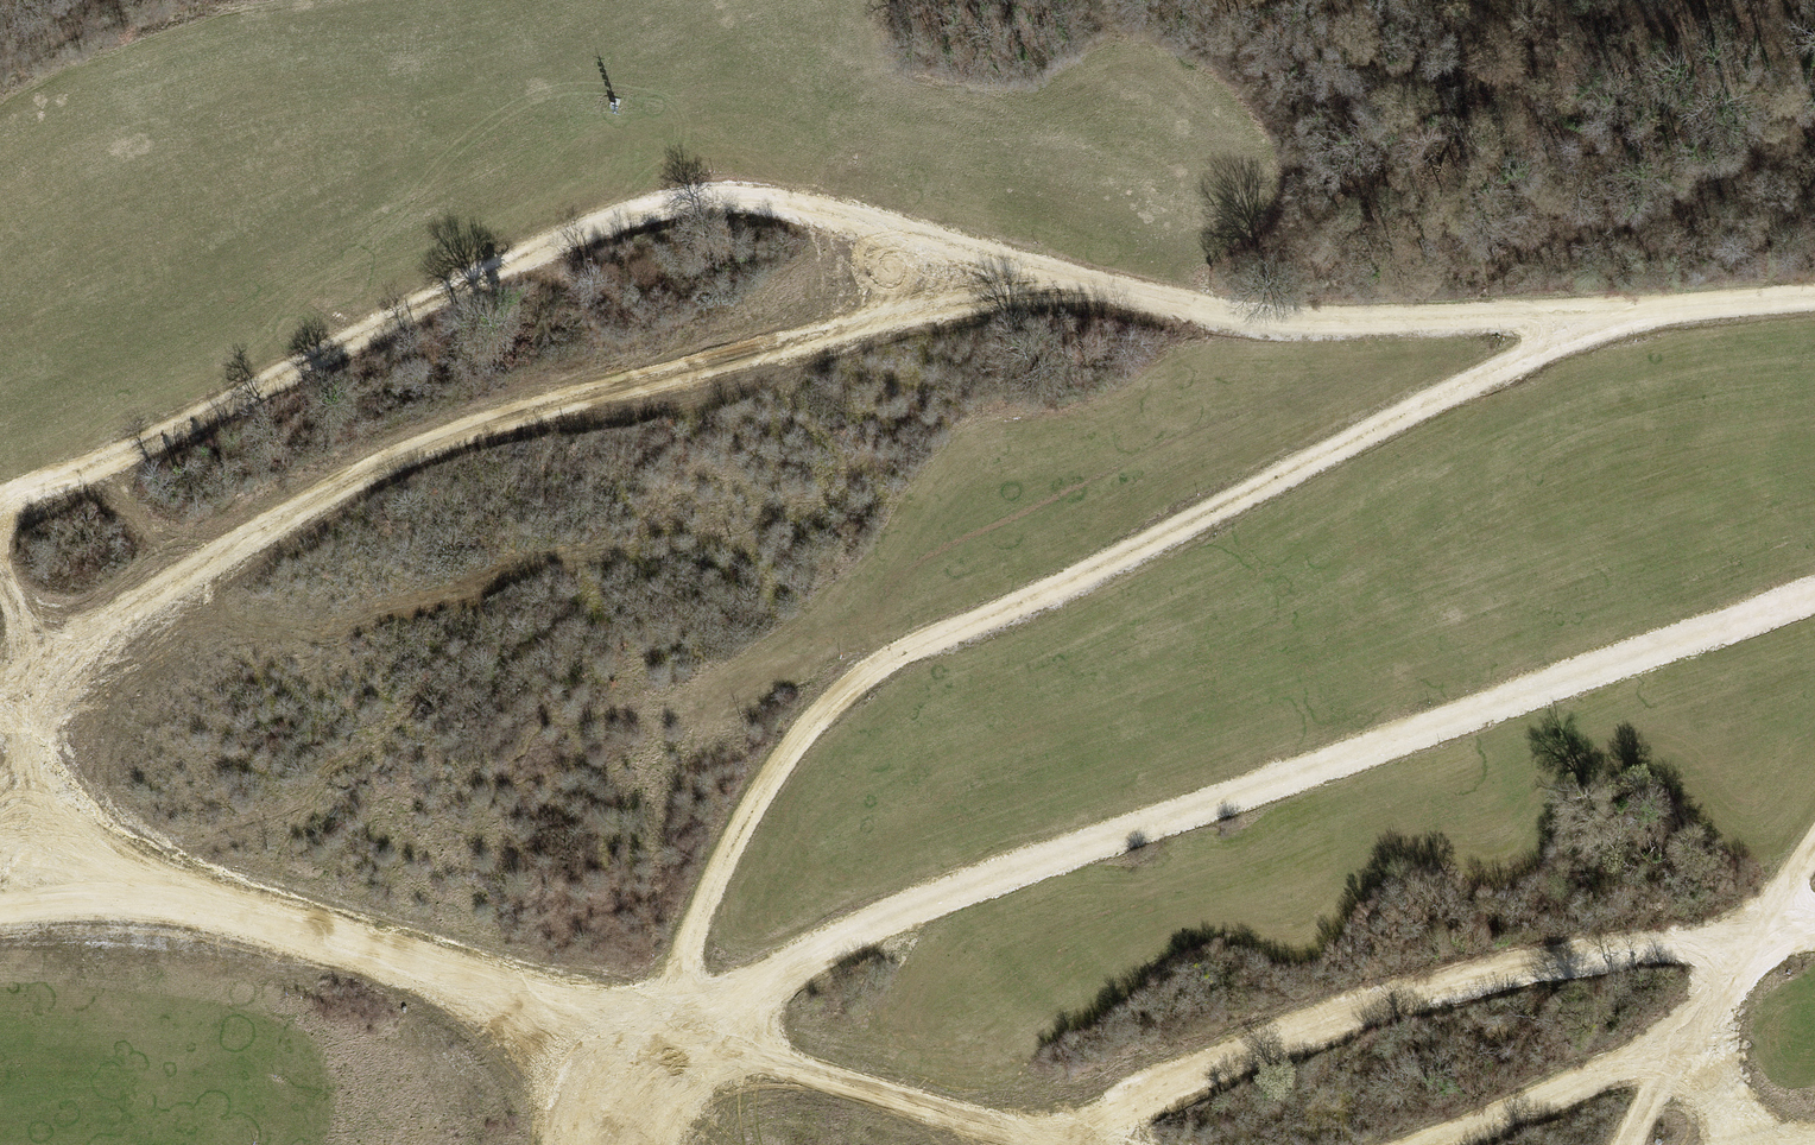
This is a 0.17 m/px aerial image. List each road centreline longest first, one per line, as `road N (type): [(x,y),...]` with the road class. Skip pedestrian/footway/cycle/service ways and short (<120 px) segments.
road 1 (track): [(0,696),(41,681),(234,548),(466,428),(896,313),(989,260),(1221,321),(1579,323),(1814,304)]
road 2 (track): [(591,1144),(567,1028),(750,1002),(852,934),(1814,603)]
road 3 (track): [(1579,323),(1100,568),(874,670),(813,721),(759,794),(701,909),(666,1019)]
road 4 (track): [(0,502),(99,468),(488,273),(643,210),(718,199),(788,206),(989,260)]
road 5 (track): [(1753,932),(1429,988),(1291,1032),(1049,1144)]
road 6 (track): [(567,1028),(359,946),(187,900),(0,914)]
road 7 (track): [(1049,1144),(666,1019)]
road 8 (track): [(1692,1039),(1423,1144)]
road 9 (track): [(0,595),(41,681),(77,866)]
road 10 (track): [(1753,932),(1629,1144)]
road 11 (track): [(0,848),(187,900)]
road 12 (track): [(1814,927),(1753,932),(1814,849)]
road 13 (track): [(1692,1039),(1751,1144)]

